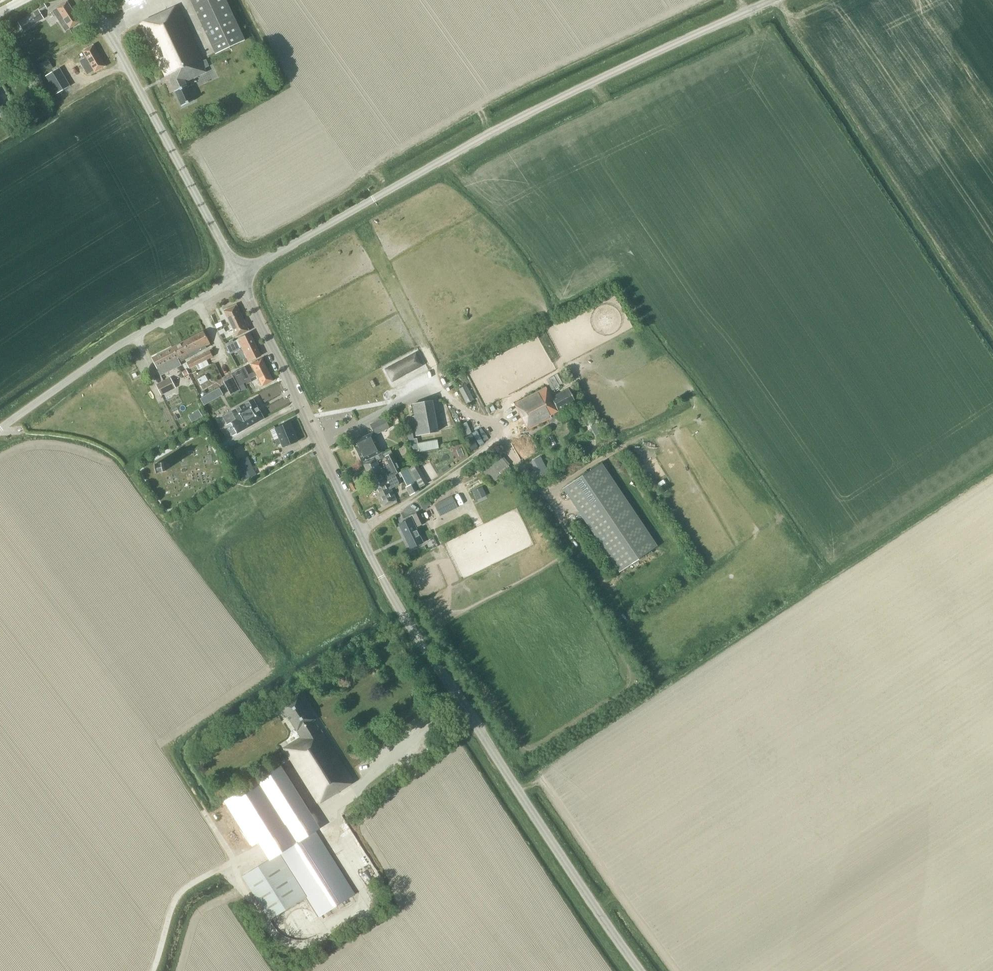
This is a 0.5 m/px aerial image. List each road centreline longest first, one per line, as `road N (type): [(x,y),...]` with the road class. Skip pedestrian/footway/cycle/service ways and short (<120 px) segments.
road 1 (unclassified): [(239,274),(512,122),(772,0)]
road 2 (unclassified): [(643,970),(424,649),(360,532)]
road 3 (unclassified): [(239,274),(88,0)]
road 4 (unclassified): [(360,532),(239,274)]
road 5 (unclassified): [(0,427),(239,274)]
road 6 (residential): [(601,585),(501,440)]
road 7 (residential): [(360,532),(501,440)]

